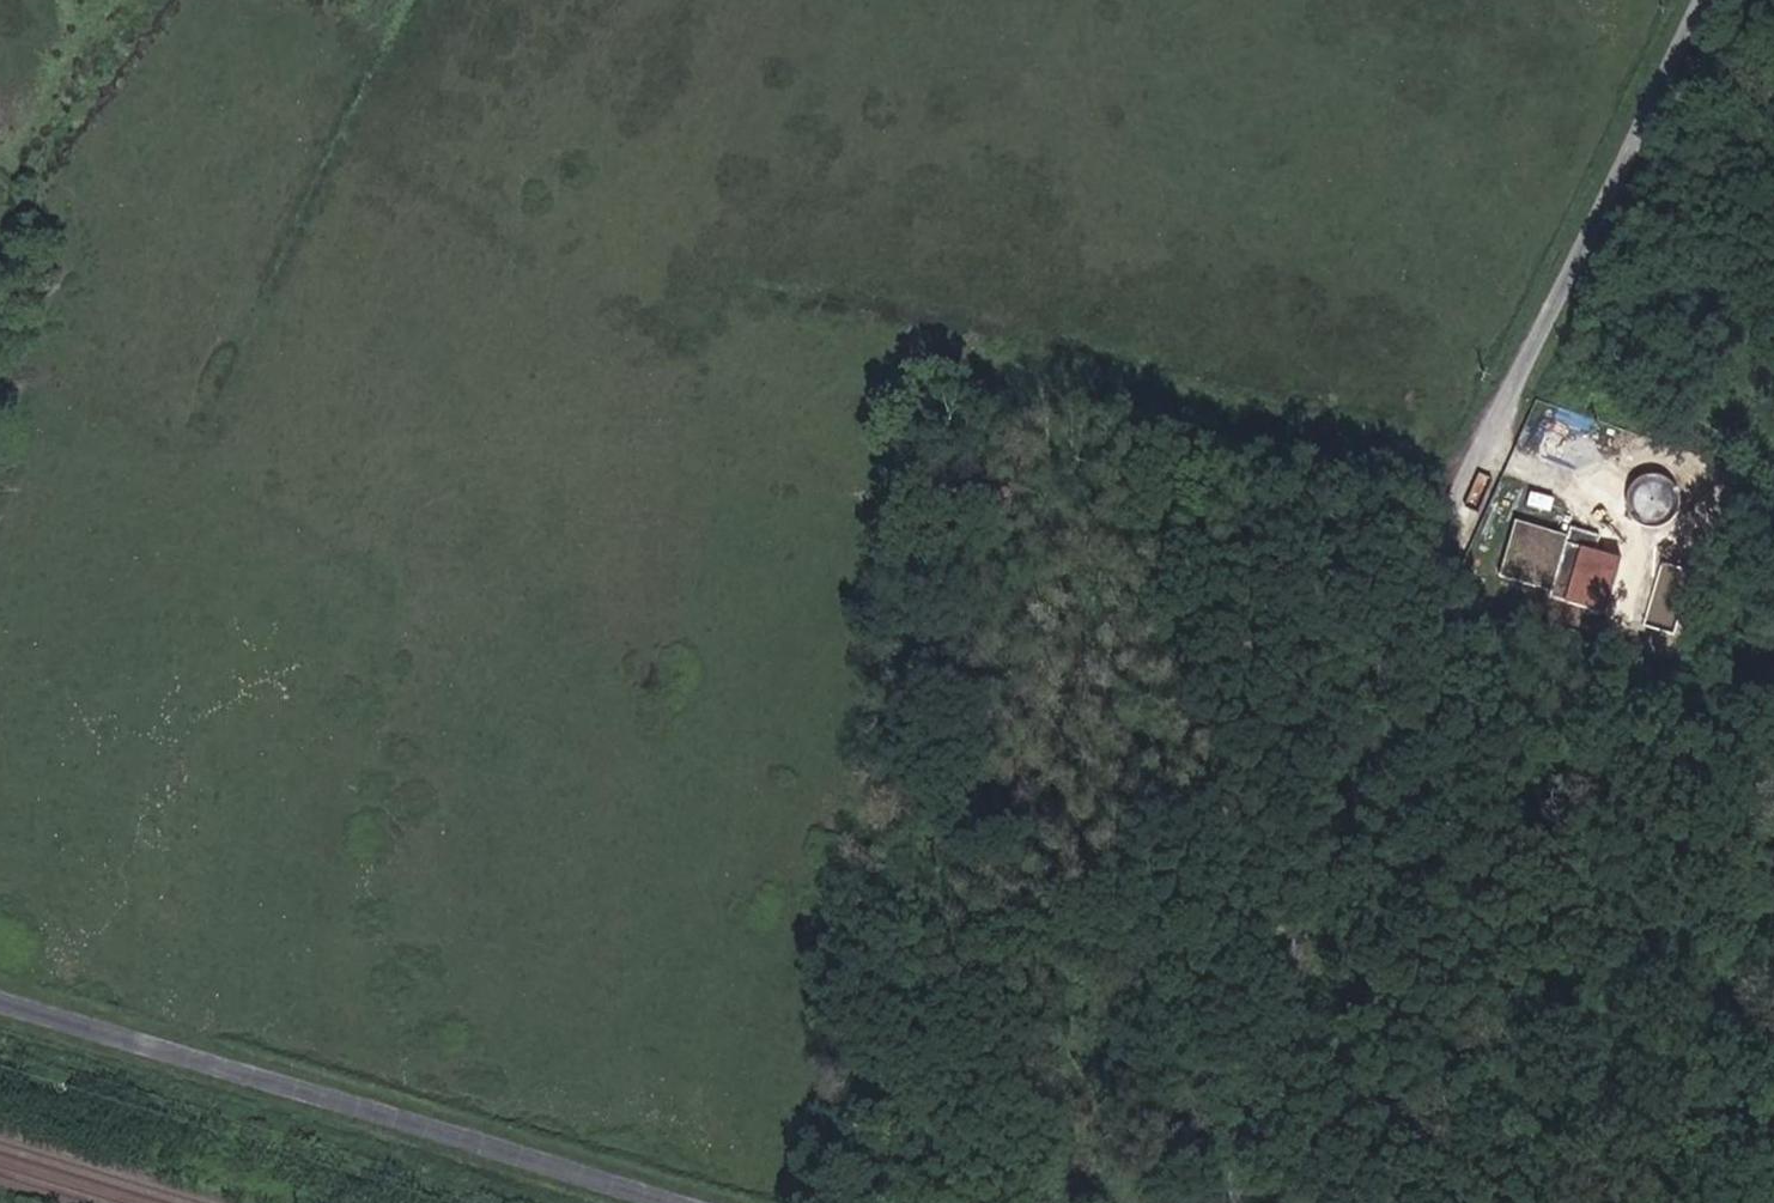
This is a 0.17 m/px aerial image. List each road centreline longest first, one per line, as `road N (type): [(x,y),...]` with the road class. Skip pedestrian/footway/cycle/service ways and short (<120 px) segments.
road 1 (residential): [(1711,0),(1237,1202)]
road 2 (residential): [(651,1202),(0,1013)]

